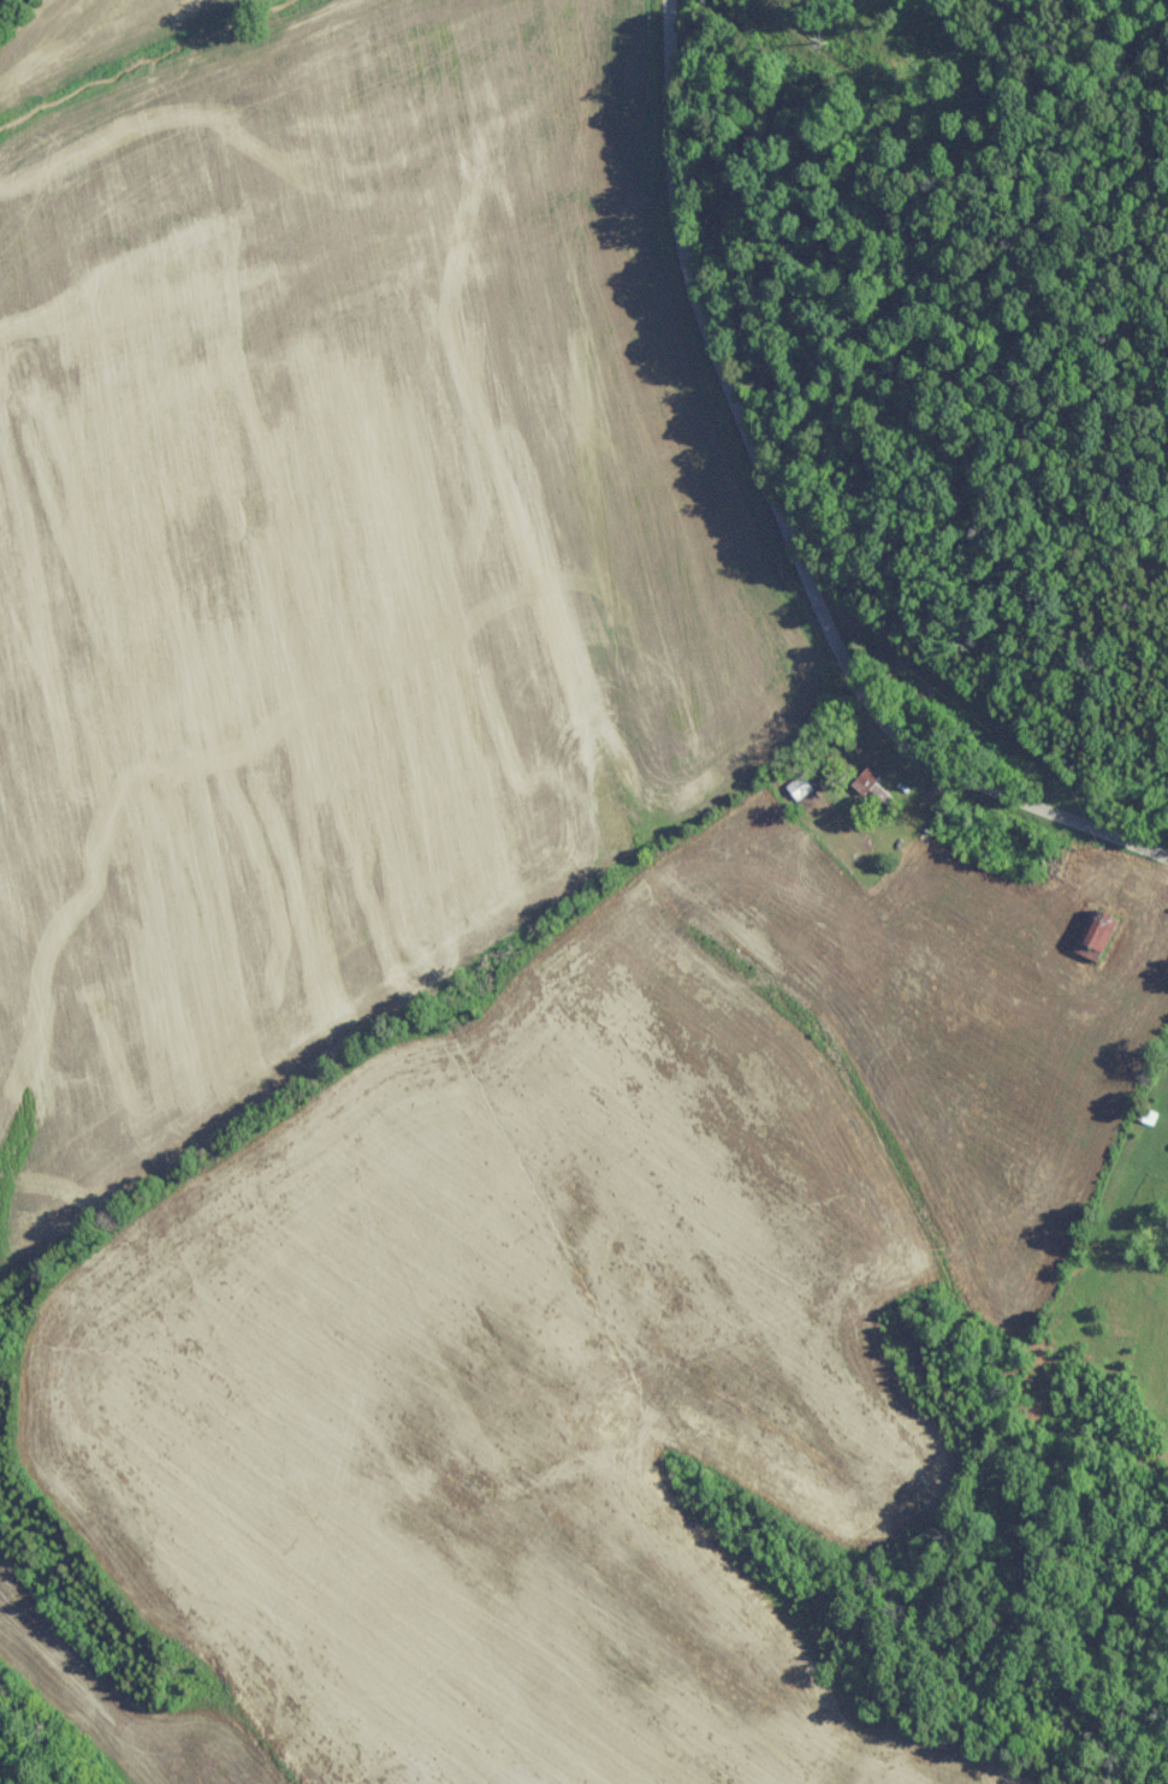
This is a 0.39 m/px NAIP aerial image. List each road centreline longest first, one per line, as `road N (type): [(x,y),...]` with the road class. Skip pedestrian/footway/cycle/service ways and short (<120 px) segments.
road 1 (residential): [(1167,859),(943,767),(891,725),(850,672),(721,373),(684,269),(663,0)]

